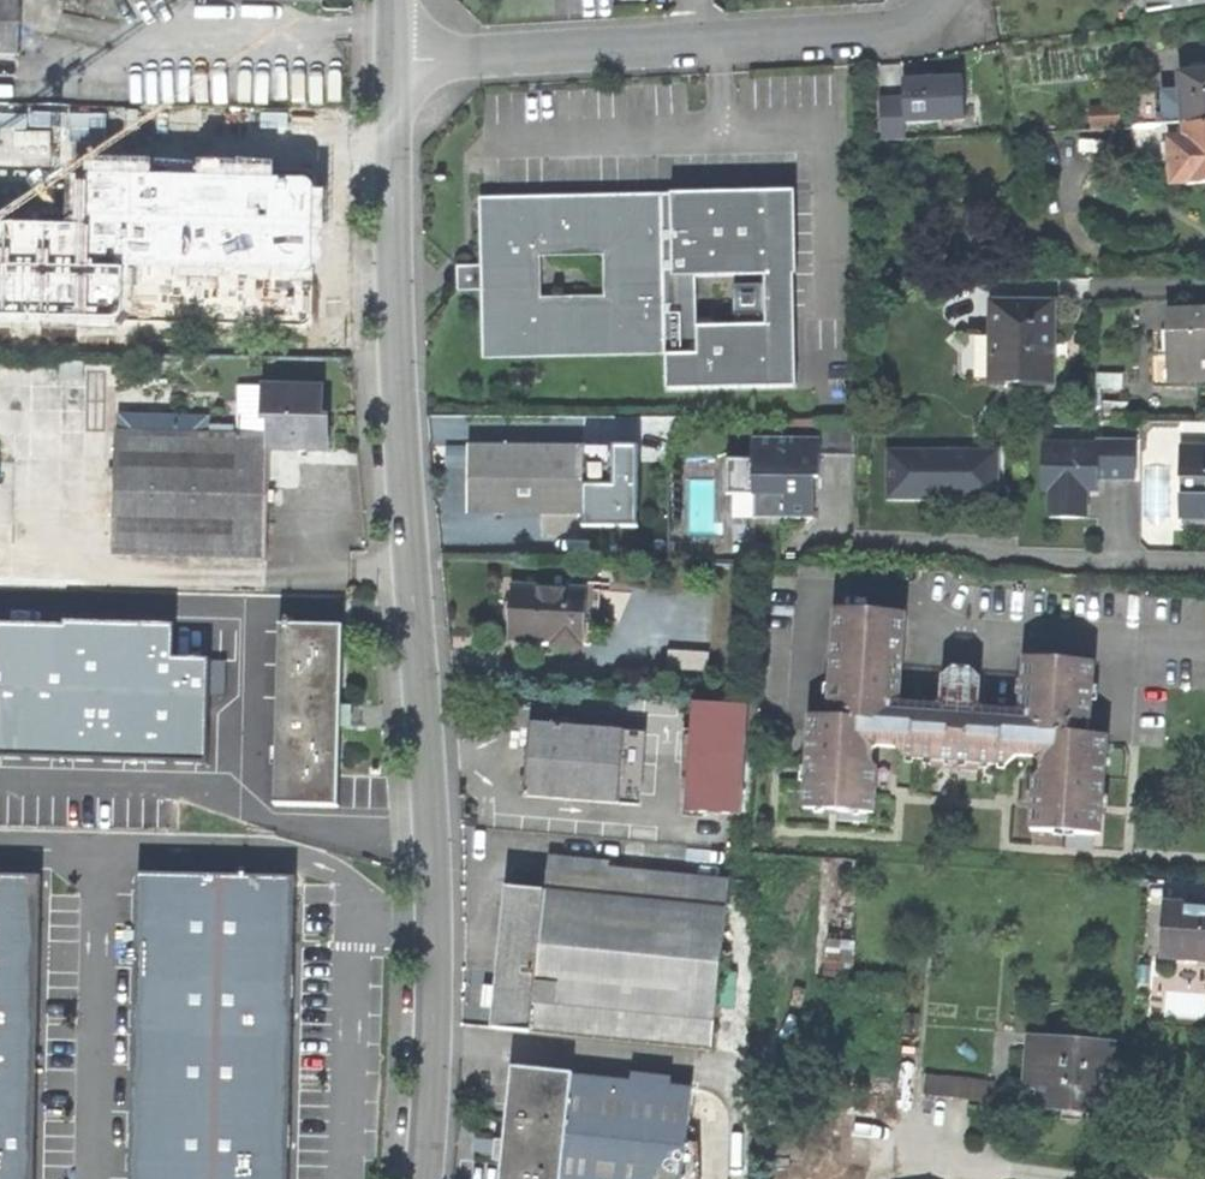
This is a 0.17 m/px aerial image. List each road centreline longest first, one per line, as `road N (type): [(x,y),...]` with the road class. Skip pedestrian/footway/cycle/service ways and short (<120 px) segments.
road 1 (residential): [(393,59),(392,296),(432,927),(420,1178)]
road 2 (unclassified): [(393,59),(866,35),(915,23),(944,0)]

